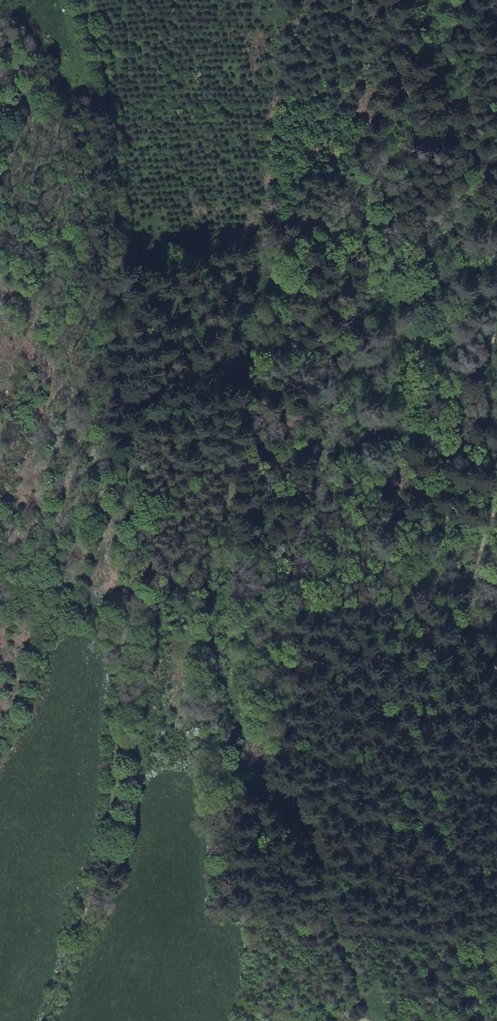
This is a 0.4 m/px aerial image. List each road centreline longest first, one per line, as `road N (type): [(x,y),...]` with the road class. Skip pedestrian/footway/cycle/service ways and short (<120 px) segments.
road 1 (track): [(496,651),(486,622),(496,498)]

